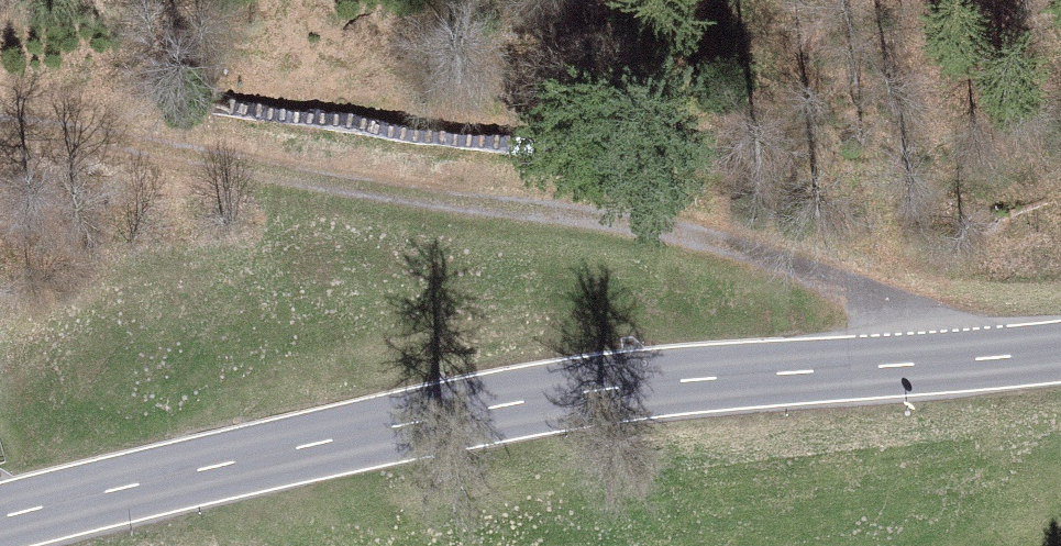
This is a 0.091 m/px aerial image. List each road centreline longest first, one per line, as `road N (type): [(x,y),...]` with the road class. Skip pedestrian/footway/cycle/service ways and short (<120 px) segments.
road 1 (tertiary): [(0,523),(79,499),(528,407),(1060,353)]
road 2 (track): [(967,366),(762,257),(414,207),(144,144),(0,134)]

